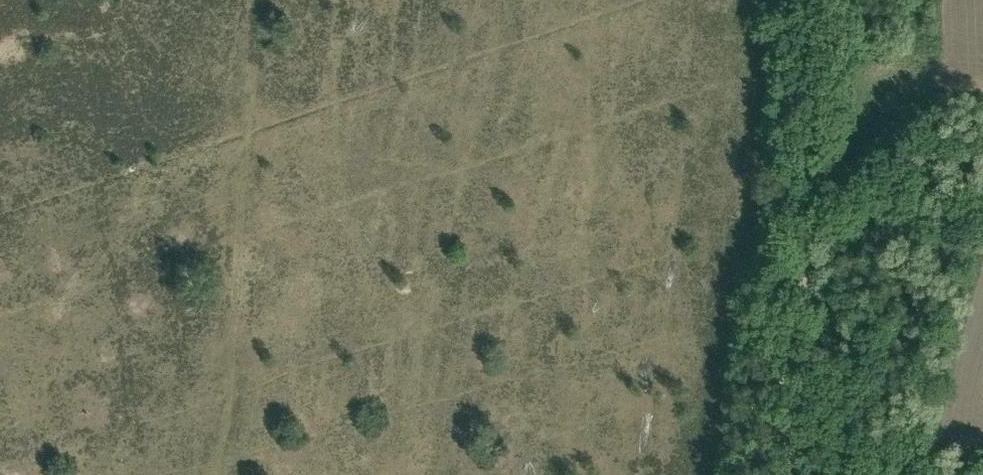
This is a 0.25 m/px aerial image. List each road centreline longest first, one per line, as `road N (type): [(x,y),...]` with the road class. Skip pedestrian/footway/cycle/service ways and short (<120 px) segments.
road 1 (track): [(264,0),(231,400),(214,474)]
road 2 (track): [(793,474),(813,0)]

